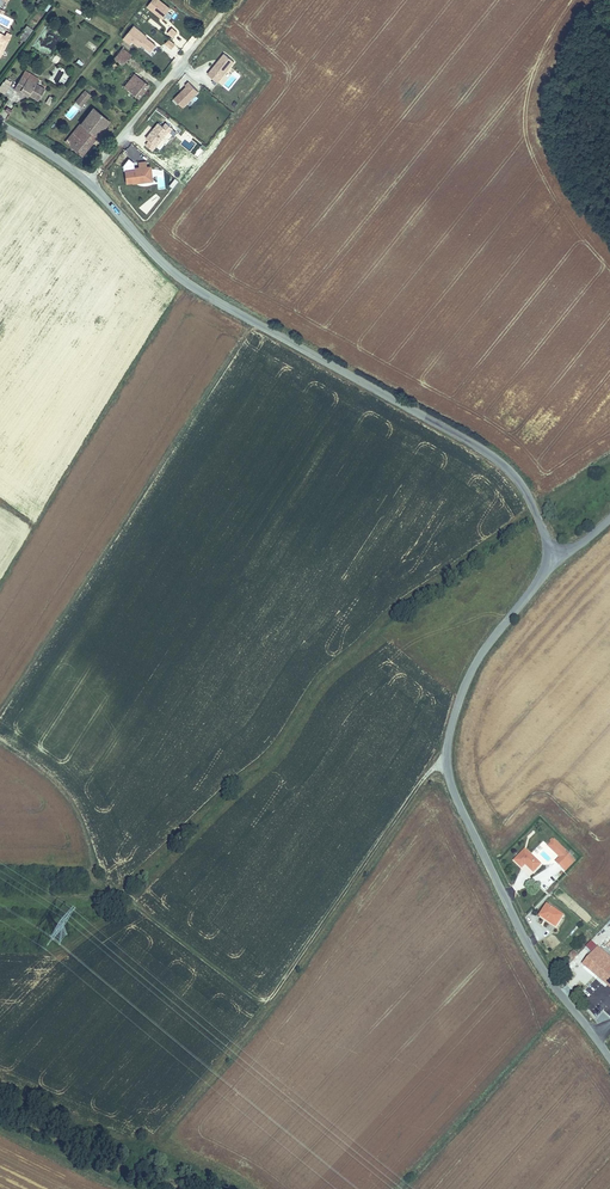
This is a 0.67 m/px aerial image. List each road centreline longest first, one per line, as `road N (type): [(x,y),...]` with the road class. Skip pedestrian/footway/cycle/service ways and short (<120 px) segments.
road 1 (tertiary): [(97,190),(194,287),(498,461),(526,491),(559,560)]
road 2 (tertiary): [(559,560),(469,675),(448,759),(457,799),(535,958),(609,1058)]
road 3 (track): [(160,1129),(301,956),(424,778),(448,759)]

